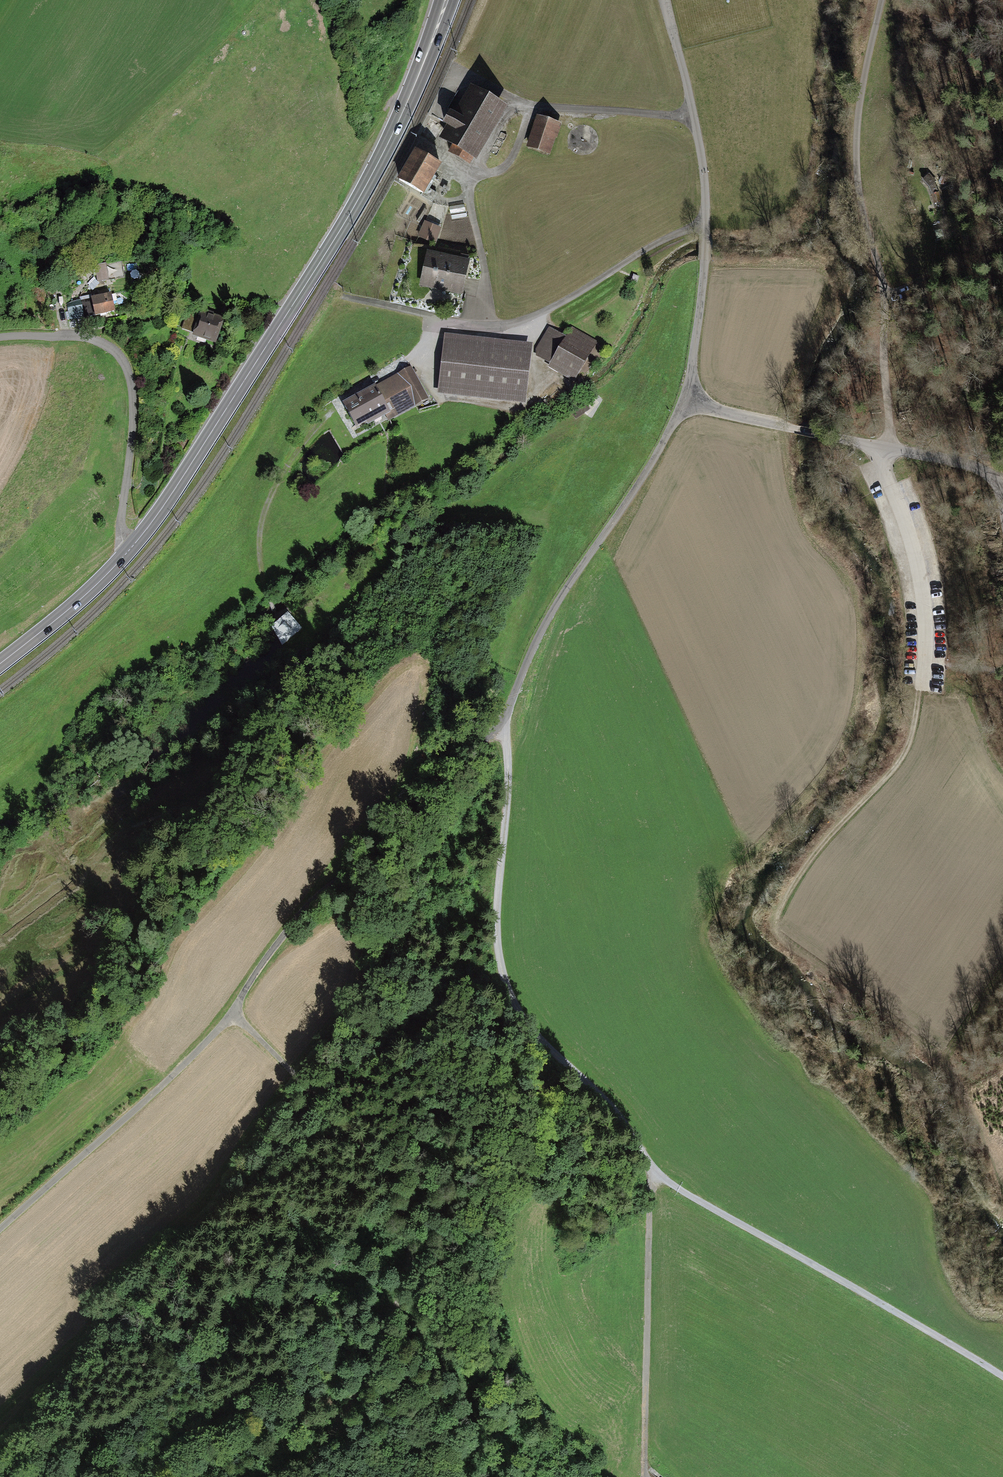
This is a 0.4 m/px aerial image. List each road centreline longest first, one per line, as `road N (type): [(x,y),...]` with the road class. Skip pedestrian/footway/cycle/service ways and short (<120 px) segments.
road 1 (residential): [(684,403),(558,602),(503,721),(449,802),(345,866),(304,907),(231,1015),(0,1223)]
road 2 (track): [(645,1459),(651,1170),(613,1097),(546,1041),(510,991),(498,928),(511,780),(503,721)]
road 3 (primary): [(128,550),(348,219),(396,128),(447,0)]
road 4 (track): [(304,1476),(369,1370),(398,1294),(406,1260),(400,1217),(379,1169),(309,1086),(231,1015)]
road 5 (track): [(921,690),(901,757),(827,834),(775,919),(797,949),(947,1075)]
road 6 (track): [(886,447),(885,296),(857,186),(856,129),(882,0)]
road 7 (residential): [(664,0),(705,185),(703,281),(684,403)]
road 8 (track): [(1002,1373),(651,1170)]
road 9 (track): [(277,620),(259,570),(257,530),(267,497),(336,402),(408,359),(425,343),(433,317)]
road 10 (unclassified): [(684,403),(964,463),(991,476),(1002,497)]
road 11 (residential): [(0,337),(92,339),(124,361),(133,399),(121,529),(128,550)]
road 12 (track): [(402,1276),(438,1288),(484,1451),(502,1476)]
road 13 (primary): [(0,662),(128,550)]

